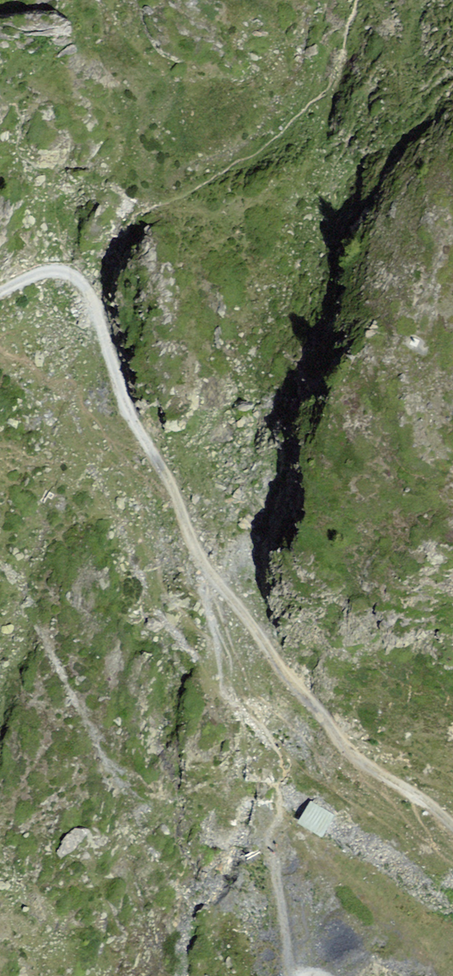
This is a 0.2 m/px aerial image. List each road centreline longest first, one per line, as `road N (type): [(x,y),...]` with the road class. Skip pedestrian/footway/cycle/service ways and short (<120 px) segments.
road 1 (track): [(452,832),(328,733),(192,550),(179,503),(127,415),(94,307)]

